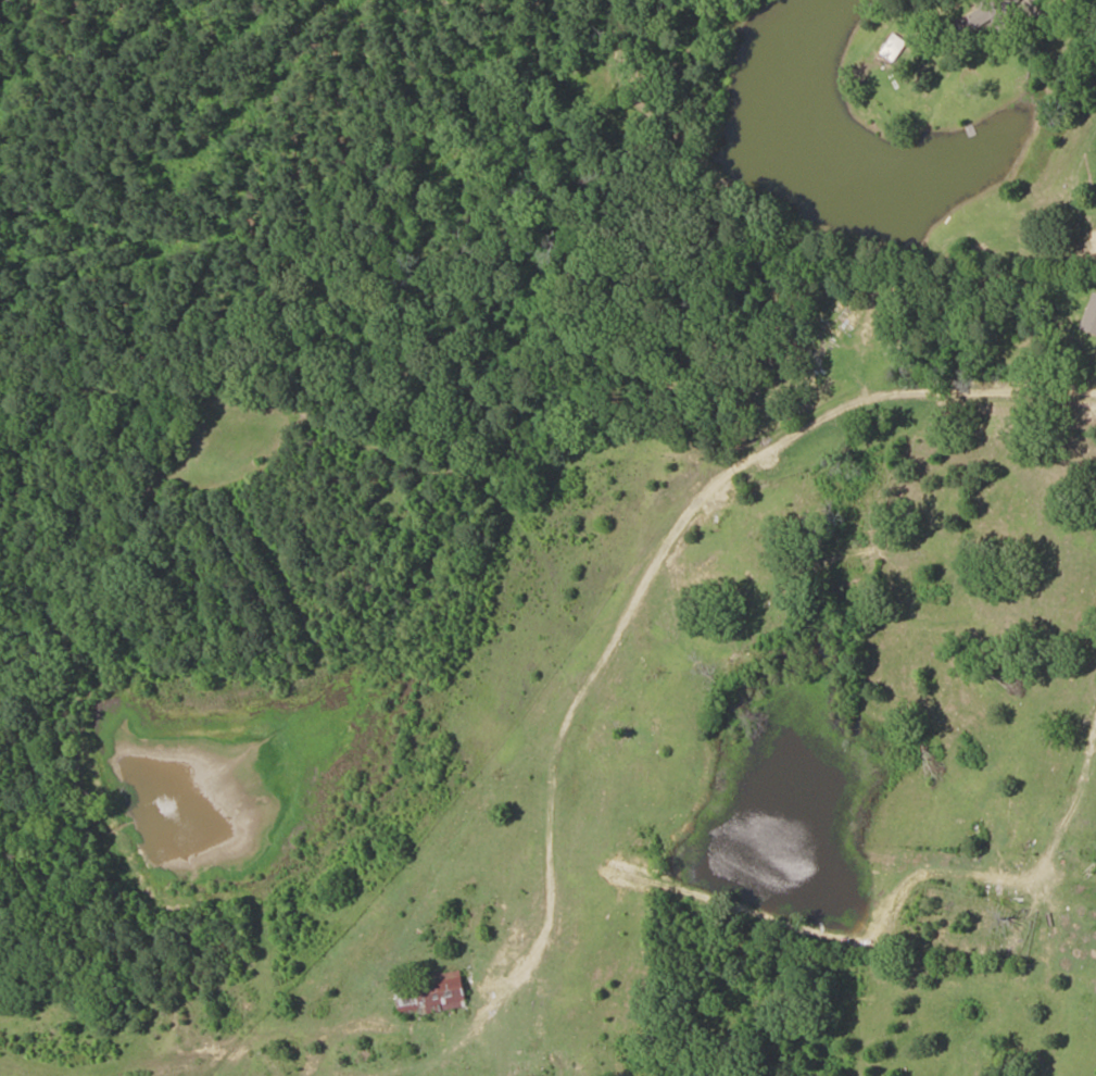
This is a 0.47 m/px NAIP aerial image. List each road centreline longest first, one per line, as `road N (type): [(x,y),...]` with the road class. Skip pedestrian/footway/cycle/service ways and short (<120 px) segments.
road 1 (residential): [(1095,381),(1010,383),(799,425),(641,559),(566,677)]

